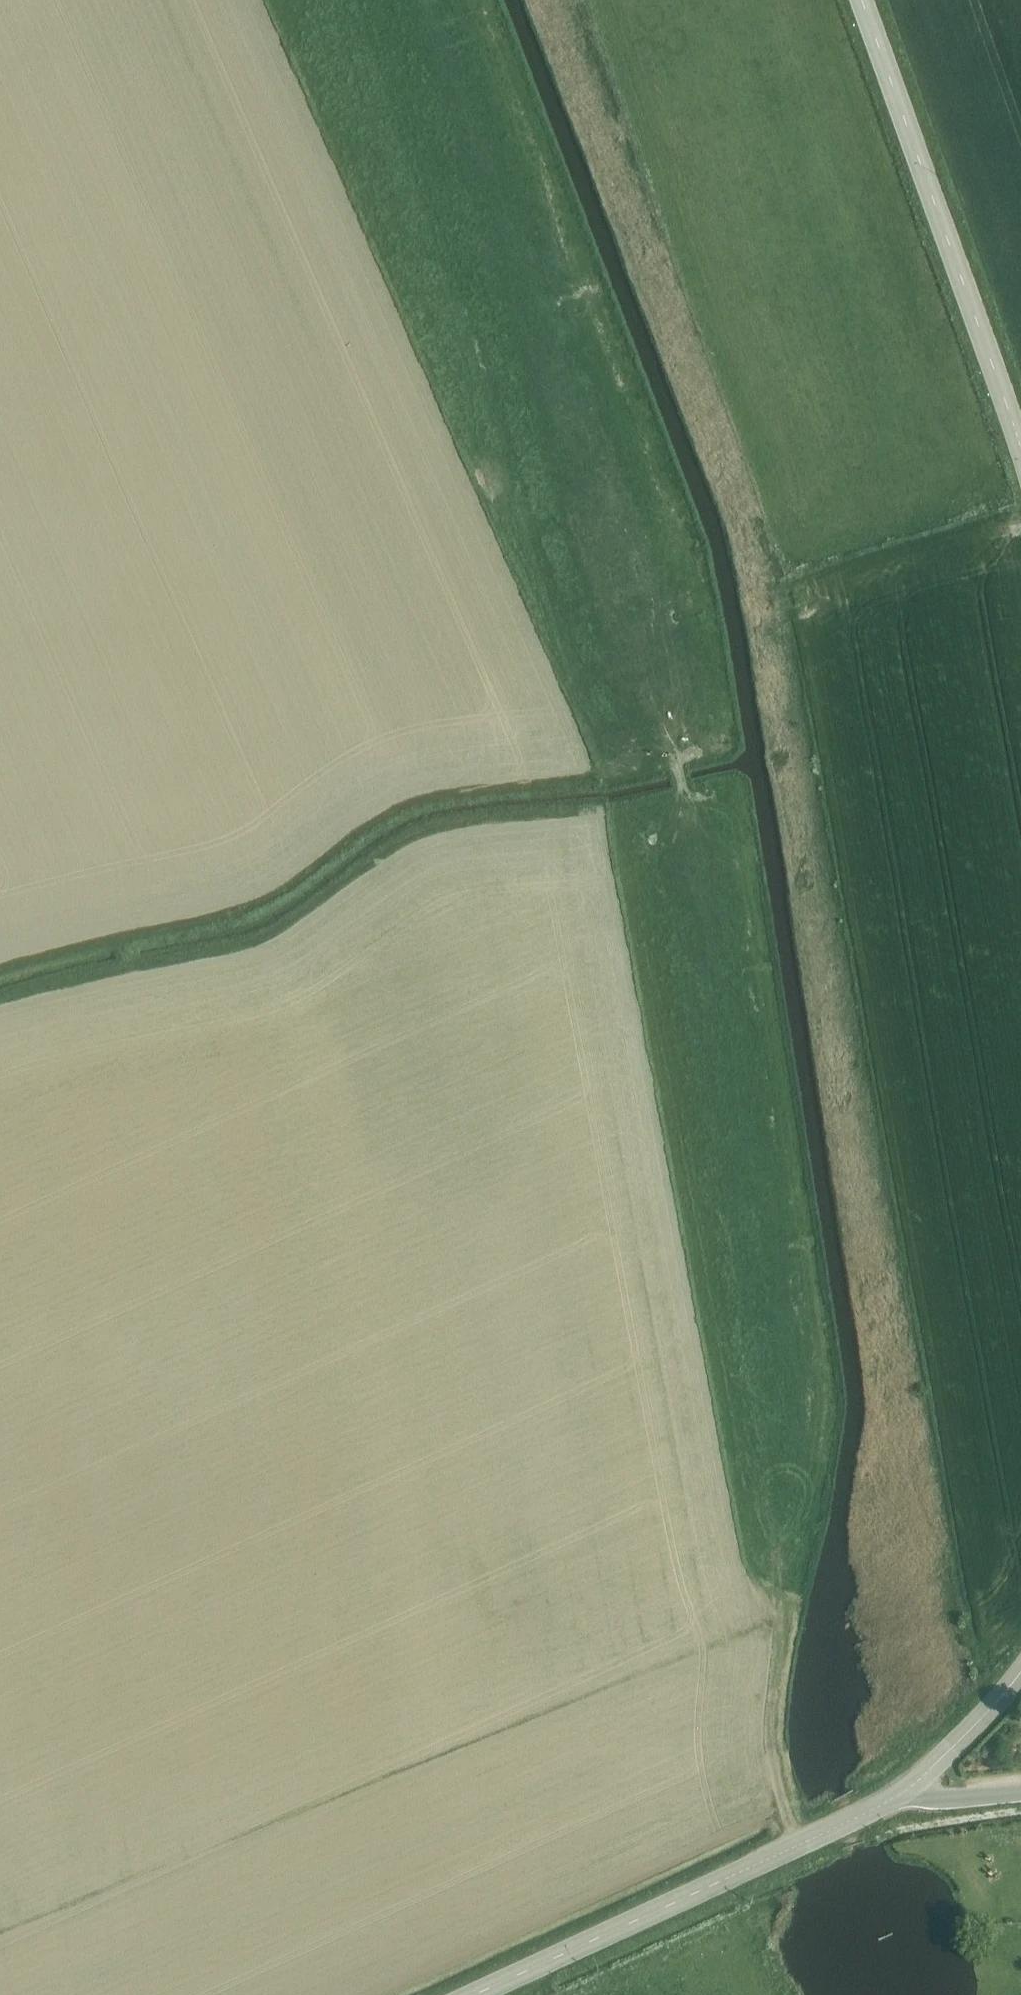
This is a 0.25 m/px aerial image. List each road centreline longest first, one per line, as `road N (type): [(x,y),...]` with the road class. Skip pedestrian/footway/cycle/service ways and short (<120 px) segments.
road 1 (tertiary): [(1020,459),(855,0)]
road 2 (tertiary): [(464,1994),(899,1791)]
road 3 (tertiary): [(899,1791),(945,1757),(1020,1671)]
road 4 (unclassified): [(899,1791),(920,1800),(1020,1792)]

